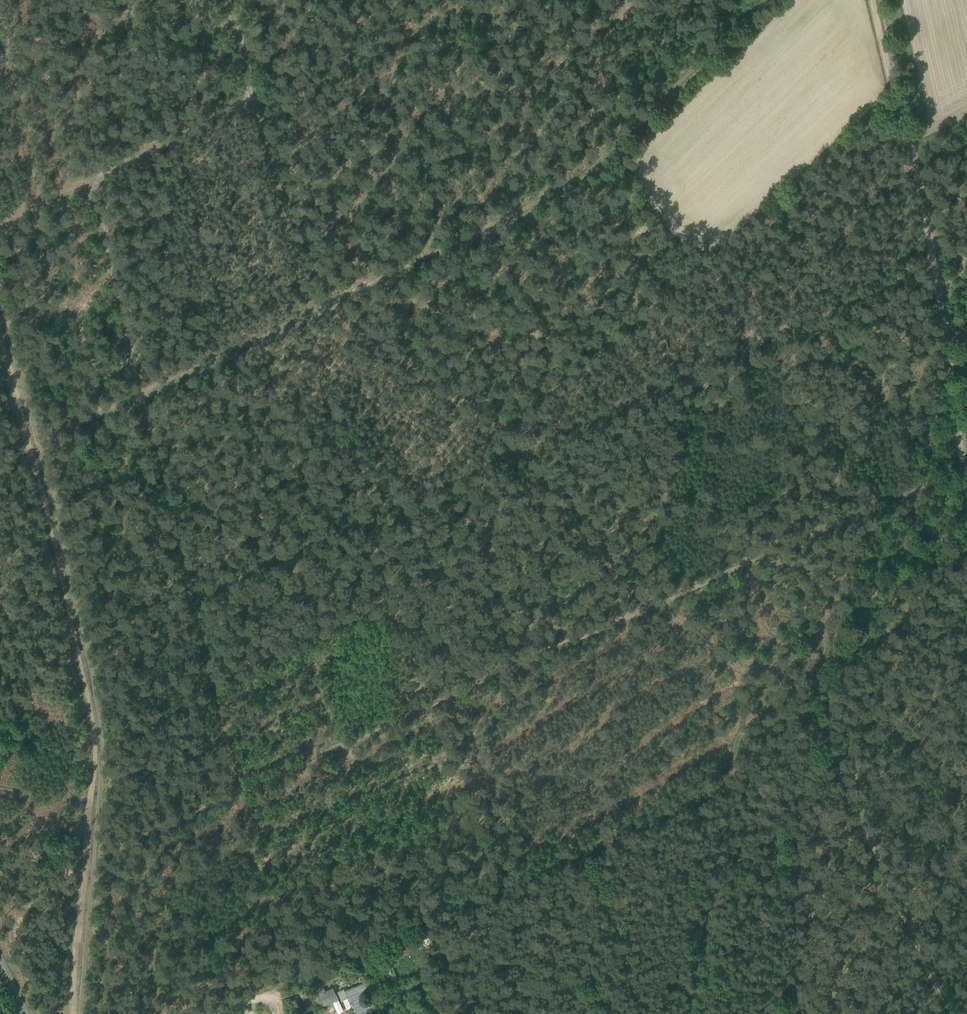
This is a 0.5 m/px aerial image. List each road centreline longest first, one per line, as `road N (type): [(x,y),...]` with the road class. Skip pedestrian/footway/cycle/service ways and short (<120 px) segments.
road 1 (track): [(71,1013),(92,754),(27,440)]
road 2 (track): [(954,423),(874,0)]

